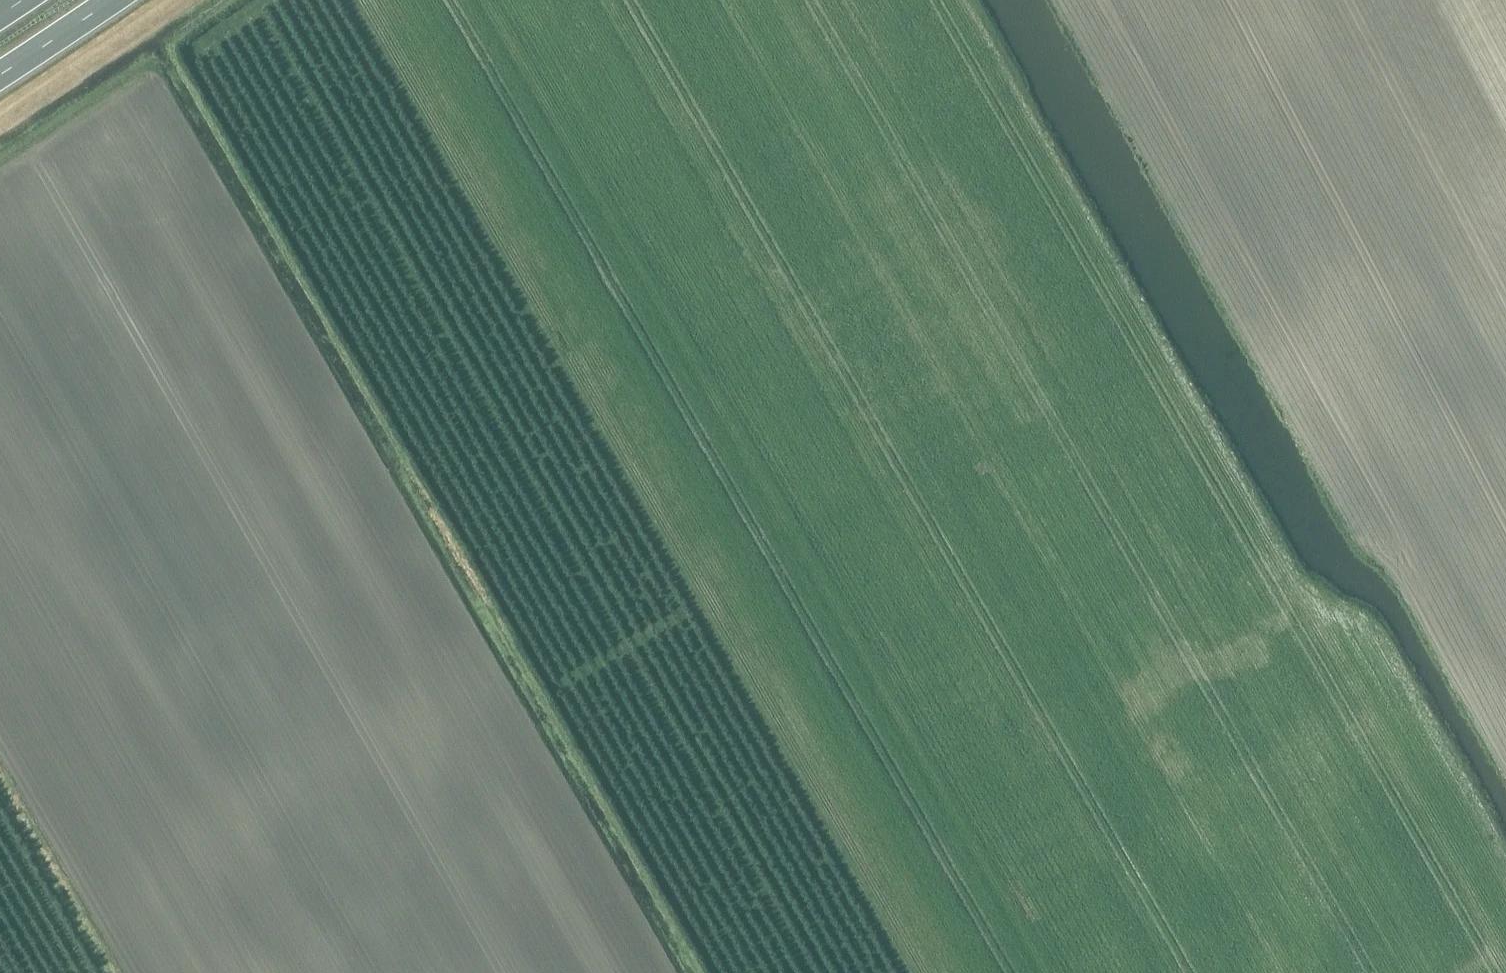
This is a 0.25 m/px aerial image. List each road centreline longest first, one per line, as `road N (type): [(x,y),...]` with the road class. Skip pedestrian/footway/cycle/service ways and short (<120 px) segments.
road 1 (trunk): [(0,75),(111,0)]

